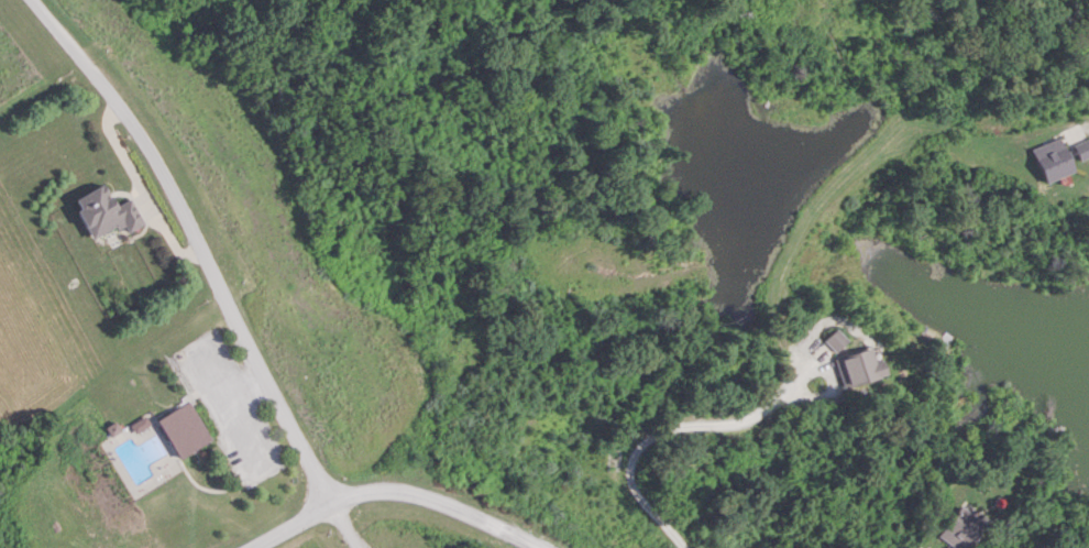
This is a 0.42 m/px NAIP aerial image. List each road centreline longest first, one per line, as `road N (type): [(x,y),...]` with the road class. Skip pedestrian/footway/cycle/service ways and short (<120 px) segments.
road 1 (residential): [(355,547),(161,172),(33,0)]
road 2 (residential): [(254,547),(367,492),(429,500),(535,547)]

